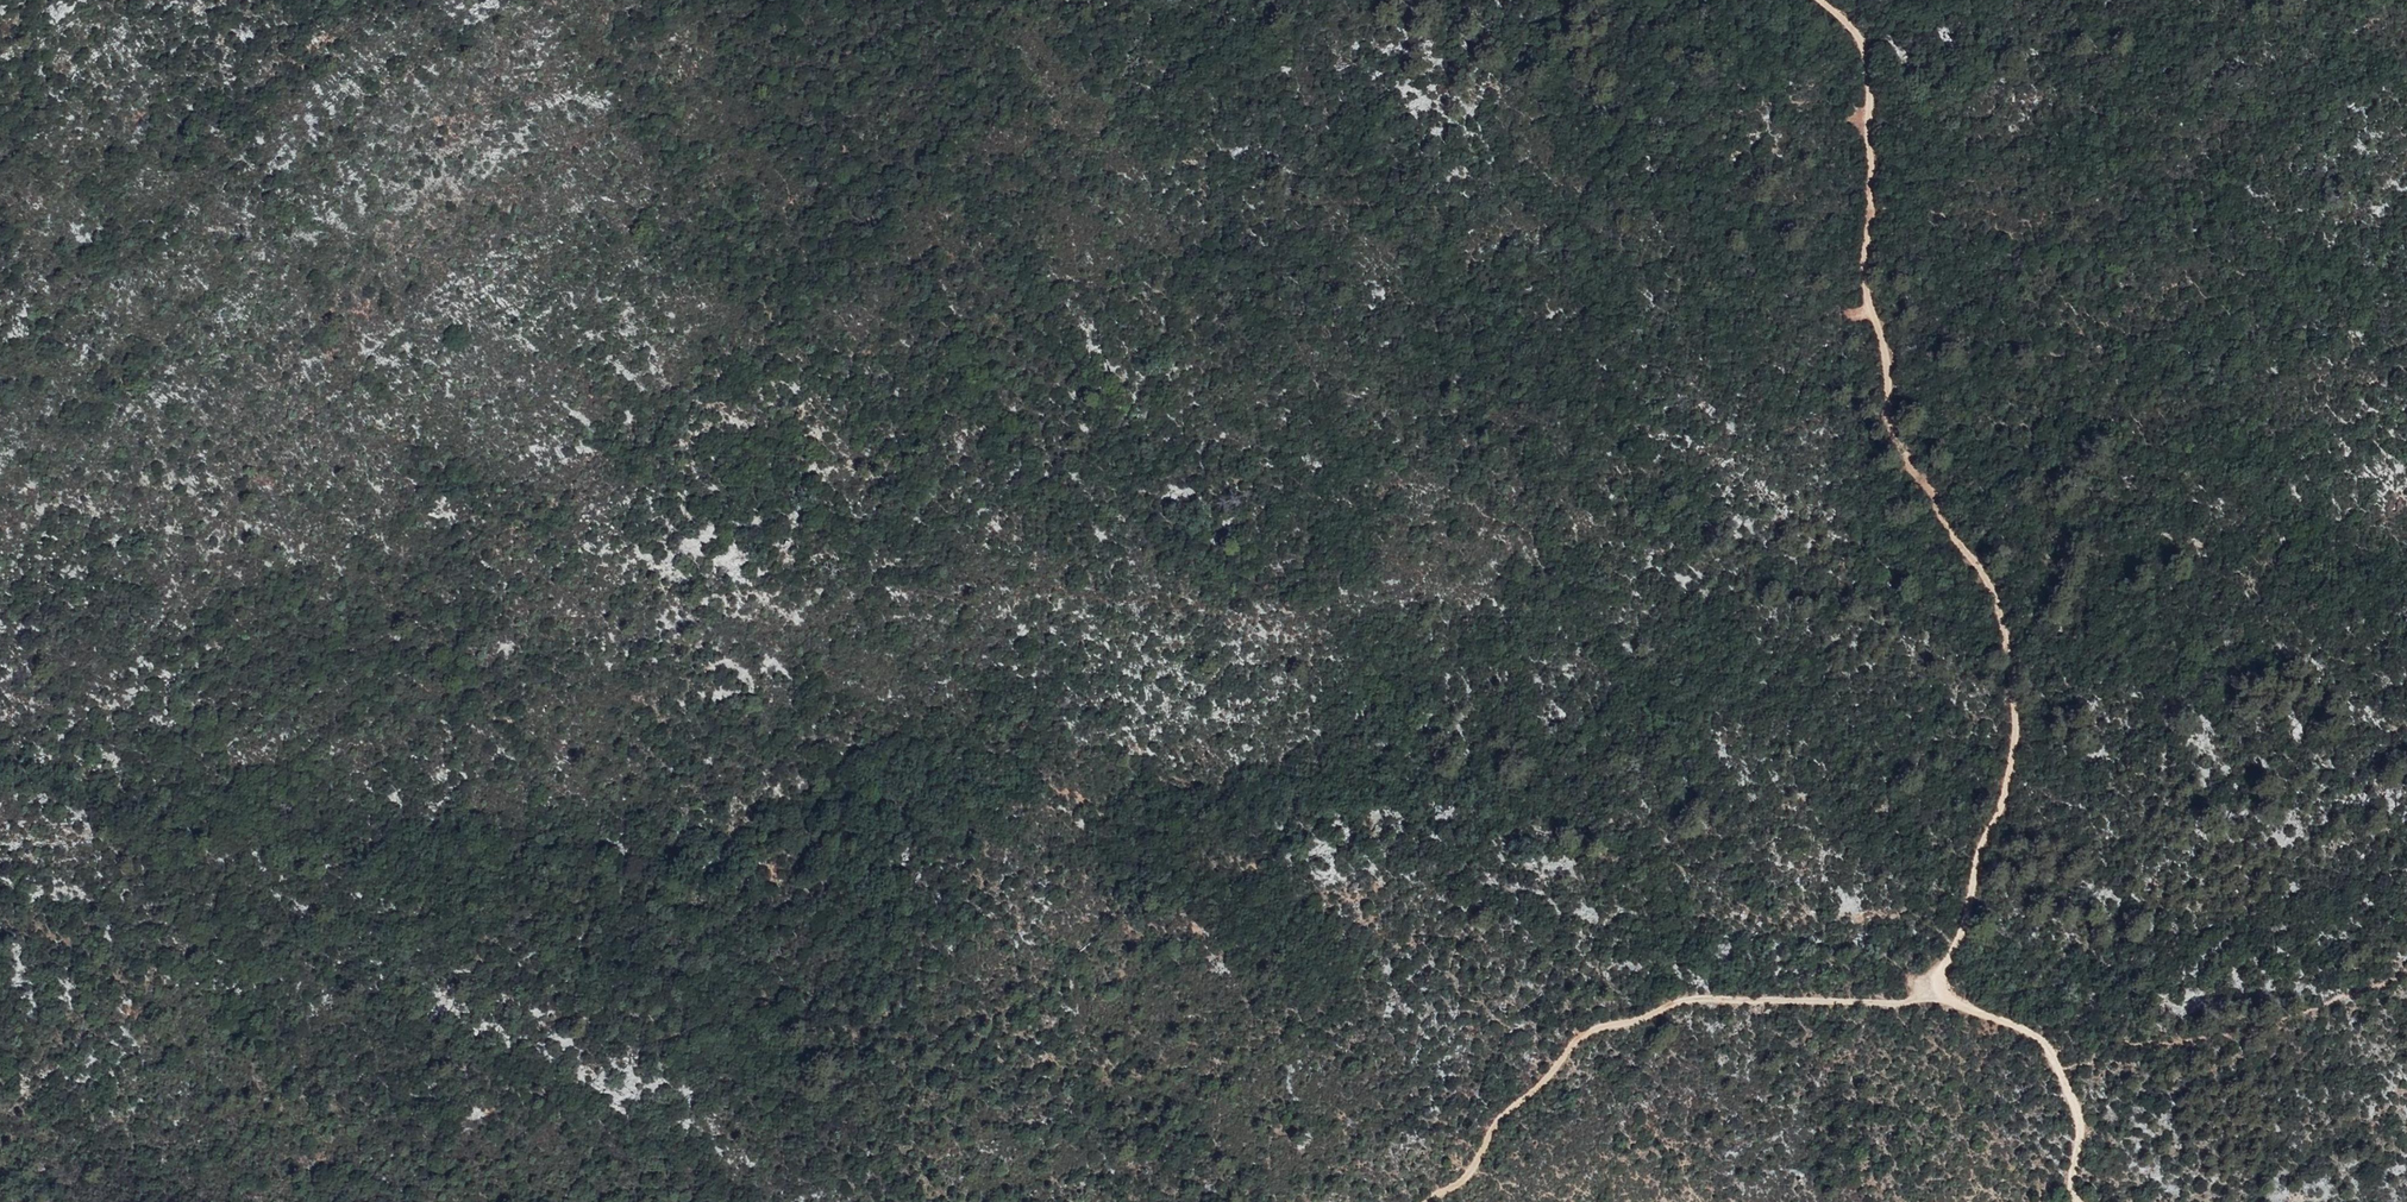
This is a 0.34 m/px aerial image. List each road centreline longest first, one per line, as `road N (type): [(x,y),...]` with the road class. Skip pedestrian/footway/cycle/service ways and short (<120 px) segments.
road 1 (track): [(1822,0),(1863,41),(1871,144),(1862,262),(1885,349),(1891,432),(1991,583),(2020,730),(1998,804),(1975,849),(1966,912),(1931,987),(2043,1043),(2082,1121),(2074,1195),(2084,1201)]
road 2 (track): [(1931,987),(1900,1002),(1687,998),(1574,1032),(1530,1086),(1491,1117),(1468,1175),(1431,1201)]

